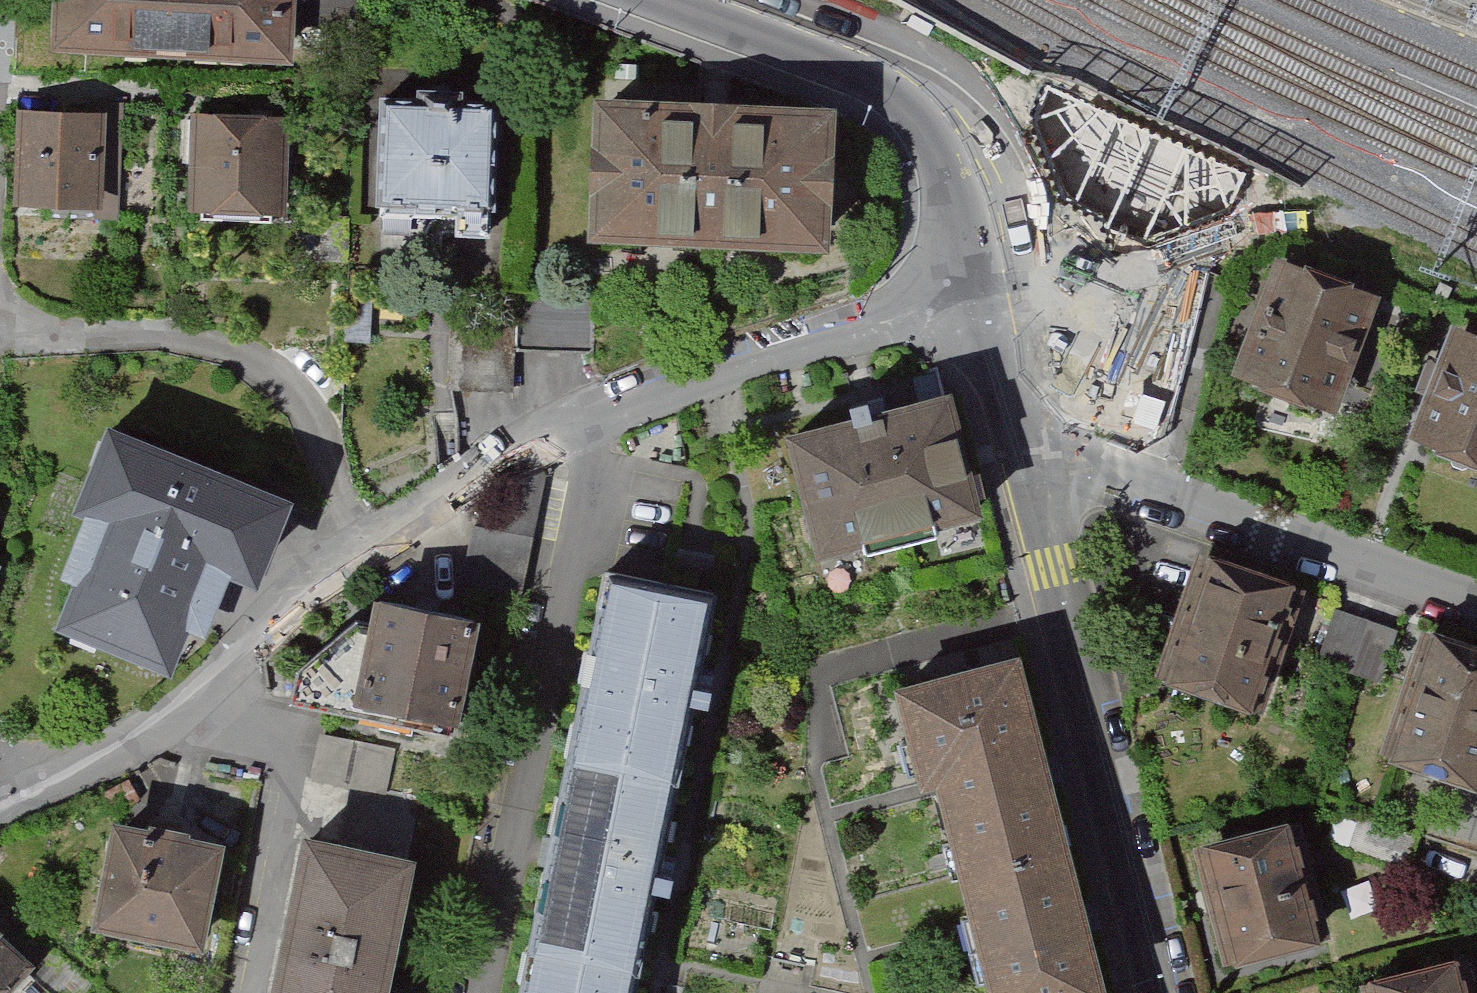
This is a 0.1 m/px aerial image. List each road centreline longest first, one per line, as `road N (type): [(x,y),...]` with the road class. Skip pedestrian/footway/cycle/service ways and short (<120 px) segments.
road 1 (residential): [(983,307),(685,390),(518,456),(363,558),(137,749),(74,780)]
road 2 (residential): [(1018,429),(1161,992)]
road 3 (residential): [(1018,429),(1476,602)]
road 4 (residential): [(664,0),(856,73),(905,103),(948,172),(983,307)]
road 5 (residential): [(983,307),(1018,429)]

